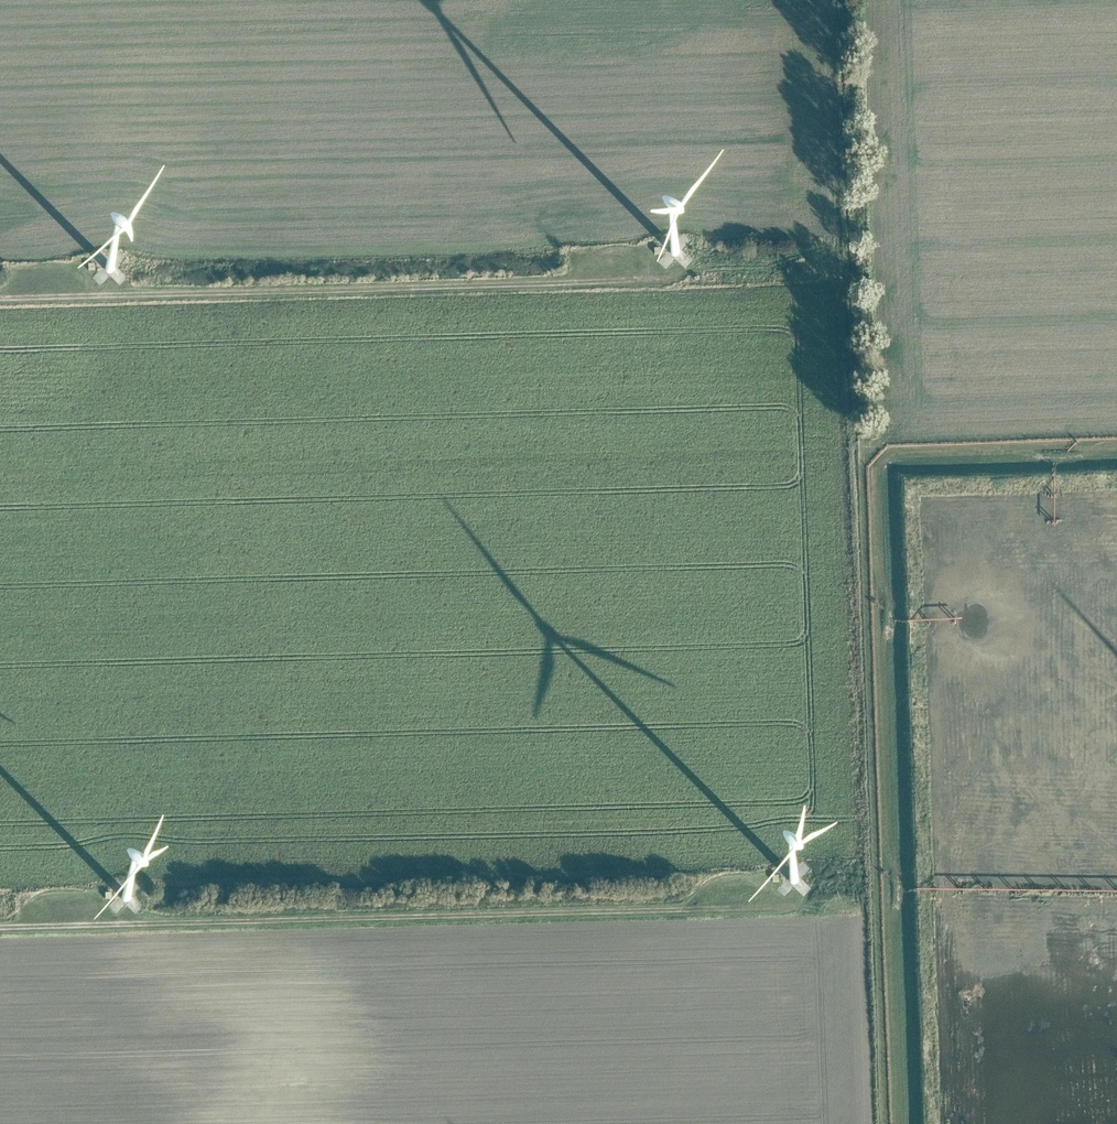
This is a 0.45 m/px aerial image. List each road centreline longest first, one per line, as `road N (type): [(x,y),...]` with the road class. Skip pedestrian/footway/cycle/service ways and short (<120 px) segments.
road 1 (track): [(0,935),(802,905)]
road 2 (track): [(0,298),(656,277)]

